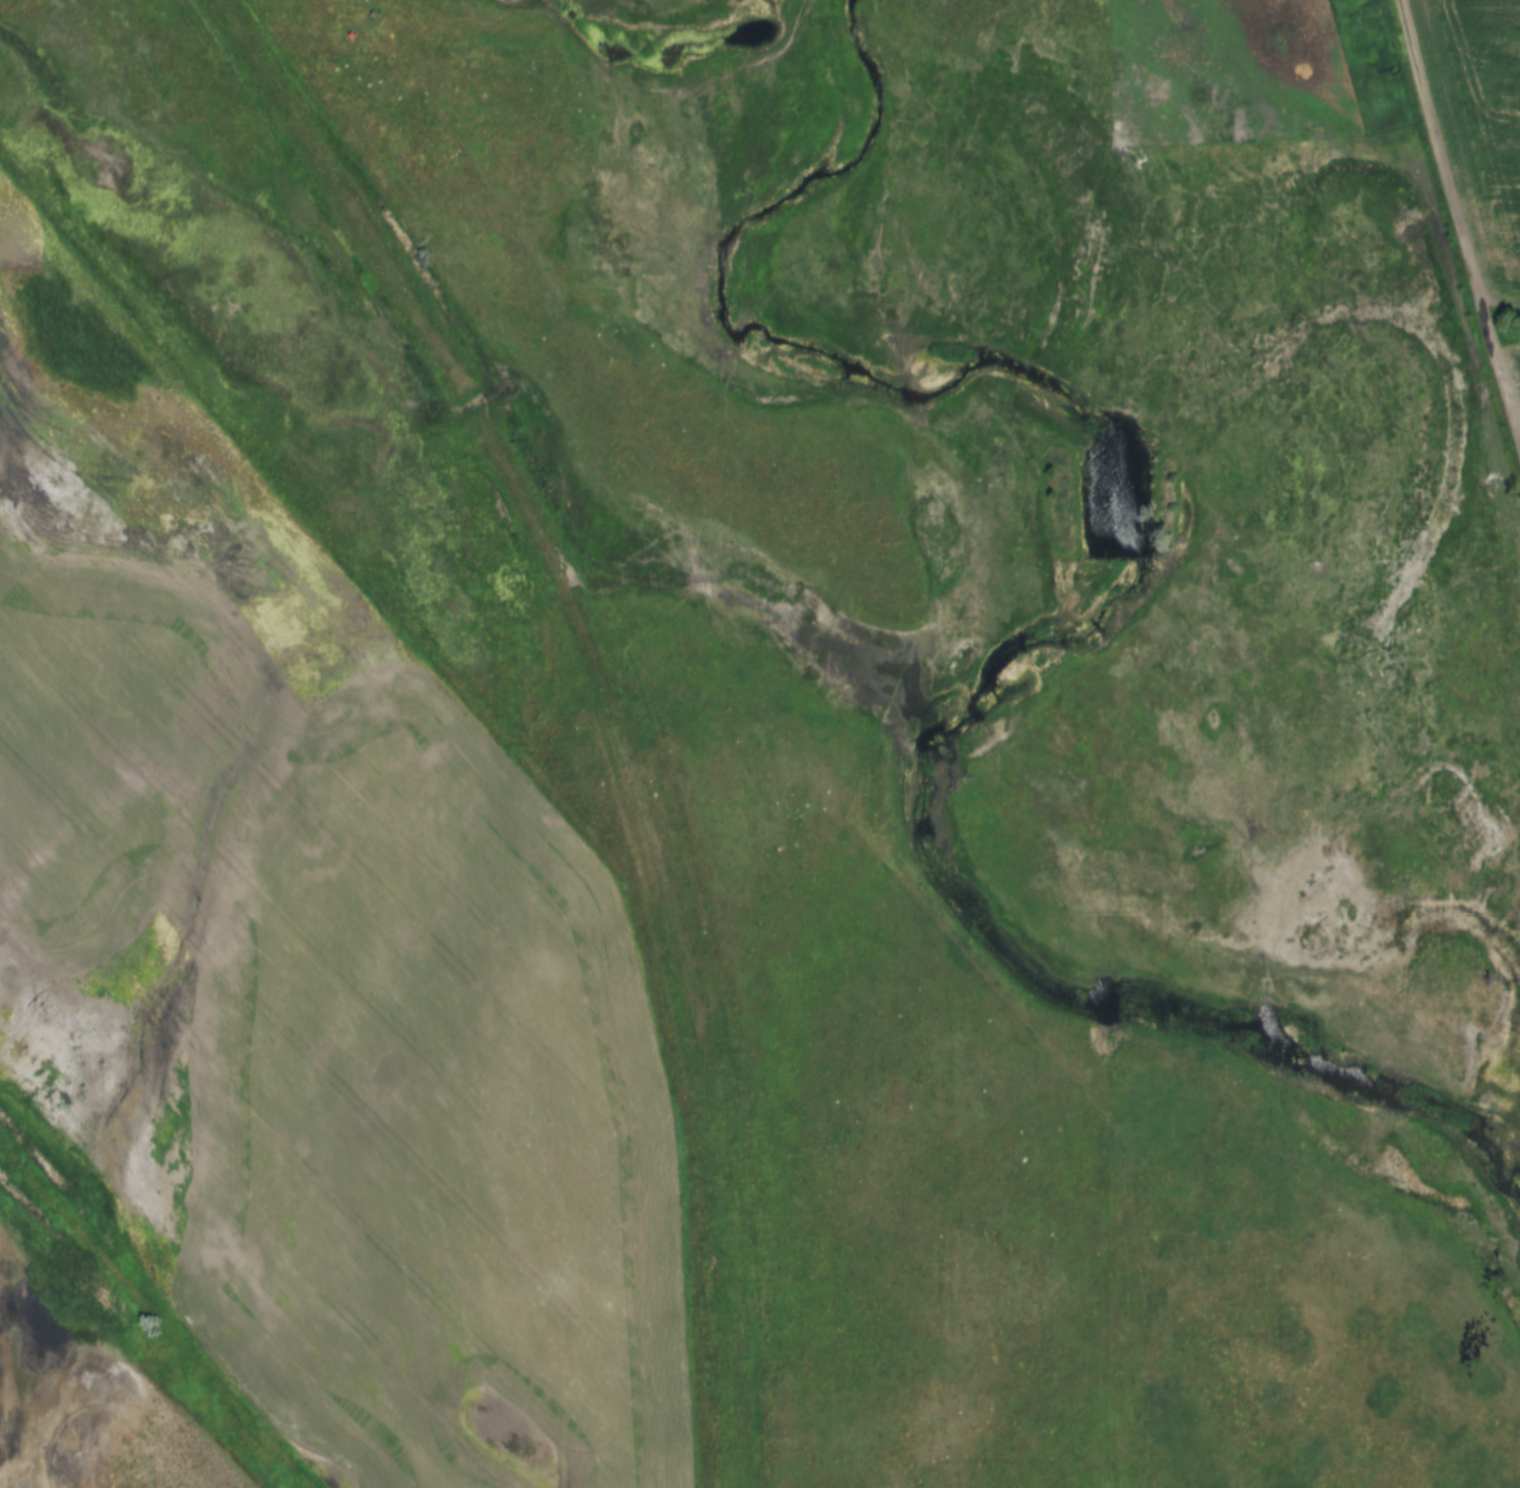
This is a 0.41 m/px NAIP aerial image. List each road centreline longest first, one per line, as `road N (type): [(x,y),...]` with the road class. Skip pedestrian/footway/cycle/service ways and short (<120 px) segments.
road 1 (track): [(1519,437),(1396,0)]

